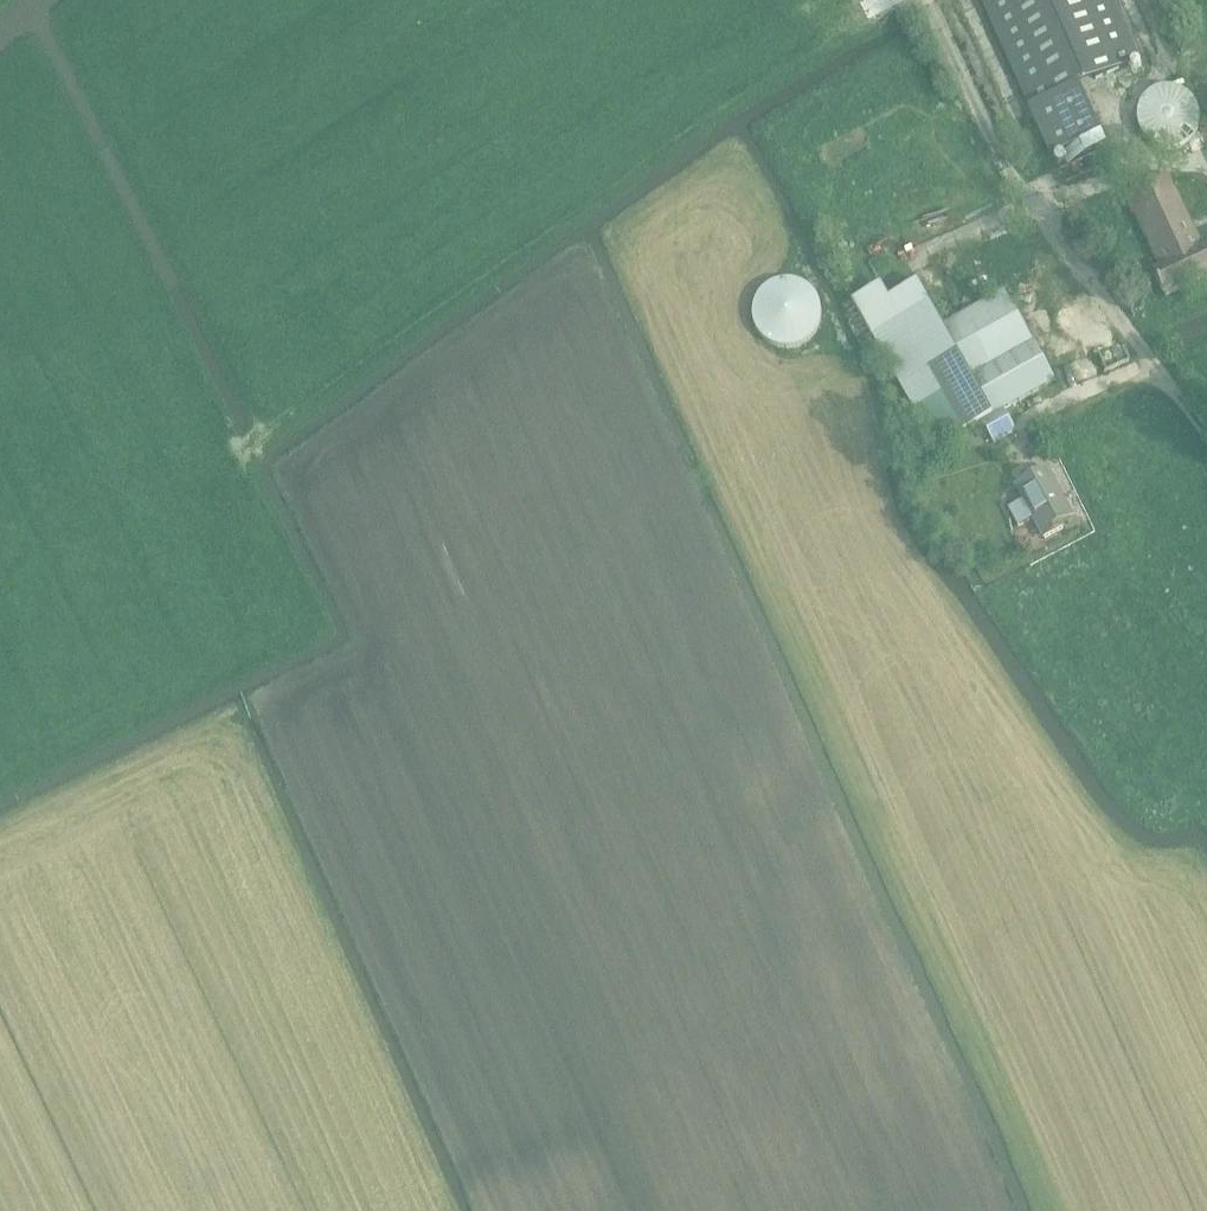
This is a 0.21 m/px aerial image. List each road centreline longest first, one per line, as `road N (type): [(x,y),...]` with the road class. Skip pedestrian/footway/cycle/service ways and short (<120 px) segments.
road 1 (track): [(1042,214),(998,150),(924,0)]

